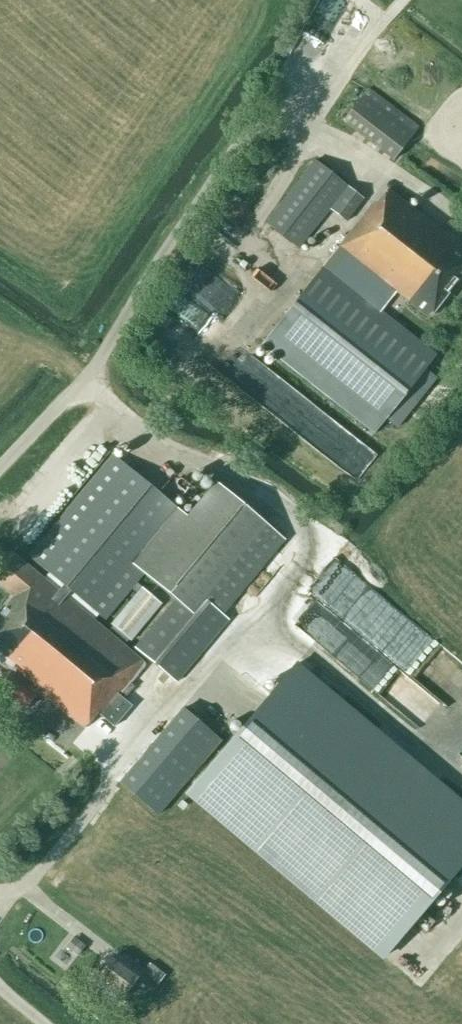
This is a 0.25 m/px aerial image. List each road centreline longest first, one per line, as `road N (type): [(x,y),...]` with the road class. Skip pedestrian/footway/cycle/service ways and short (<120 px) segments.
road 1 (unclassified): [(0,460),(101,352)]

